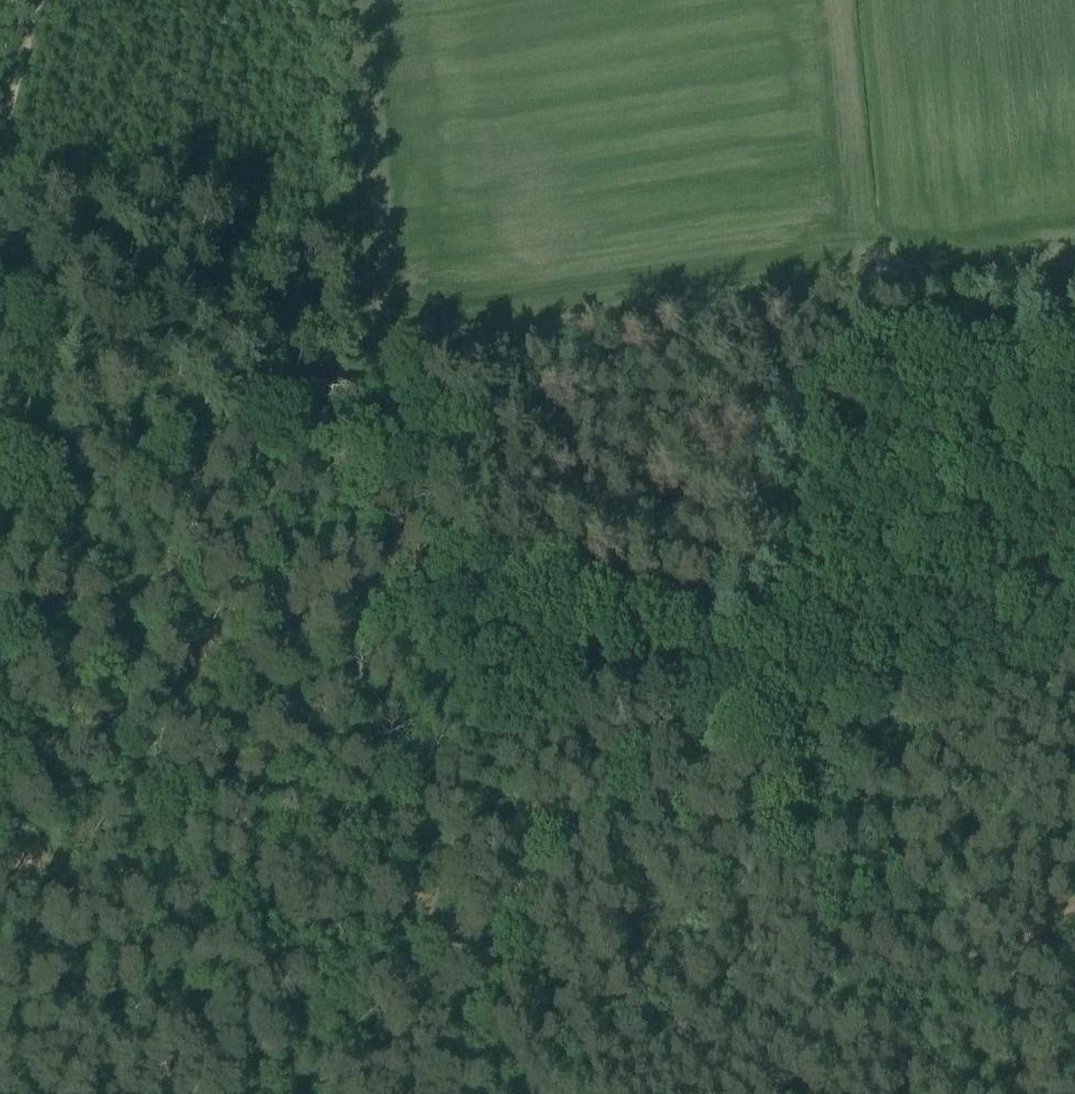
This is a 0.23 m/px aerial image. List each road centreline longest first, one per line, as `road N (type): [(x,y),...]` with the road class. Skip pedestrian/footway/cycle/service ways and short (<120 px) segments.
road 1 (track): [(896,1093),(941,972),(1074,887)]
road 2 (track): [(0,304),(11,330),(14,432),(0,467)]
road 3 (track): [(35,0),(0,136)]

